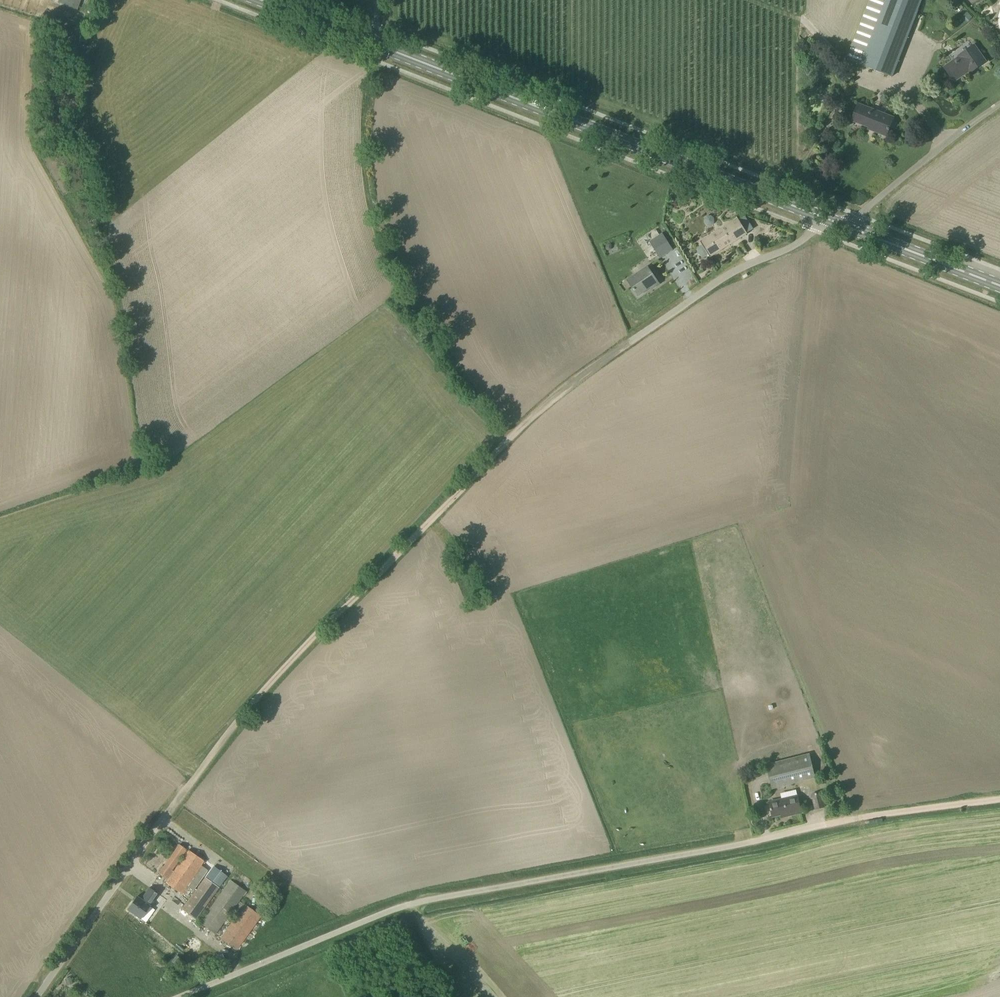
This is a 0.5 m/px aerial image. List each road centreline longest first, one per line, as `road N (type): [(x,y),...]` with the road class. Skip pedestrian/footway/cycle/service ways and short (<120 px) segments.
road 1 (unclassified): [(178,996),(406,906),(826,825)]
road 2 (track): [(173,796),(310,636),(549,397),(634,340)]
road 3 (primary): [(833,222),(375,43)]
road 4 (unclassified): [(38,996),(173,796)]
road 5 (unclassified): [(634,340),(756,258),(833,222)]
road 6 (unclassified): [(833,222),(858,215),(999,105)]
road 7 (primary): [(999,286),(833,222)]
road 8 (track): [(826,825),(999,798)]
road 9 (primary): [(375,43),(263,0)]

